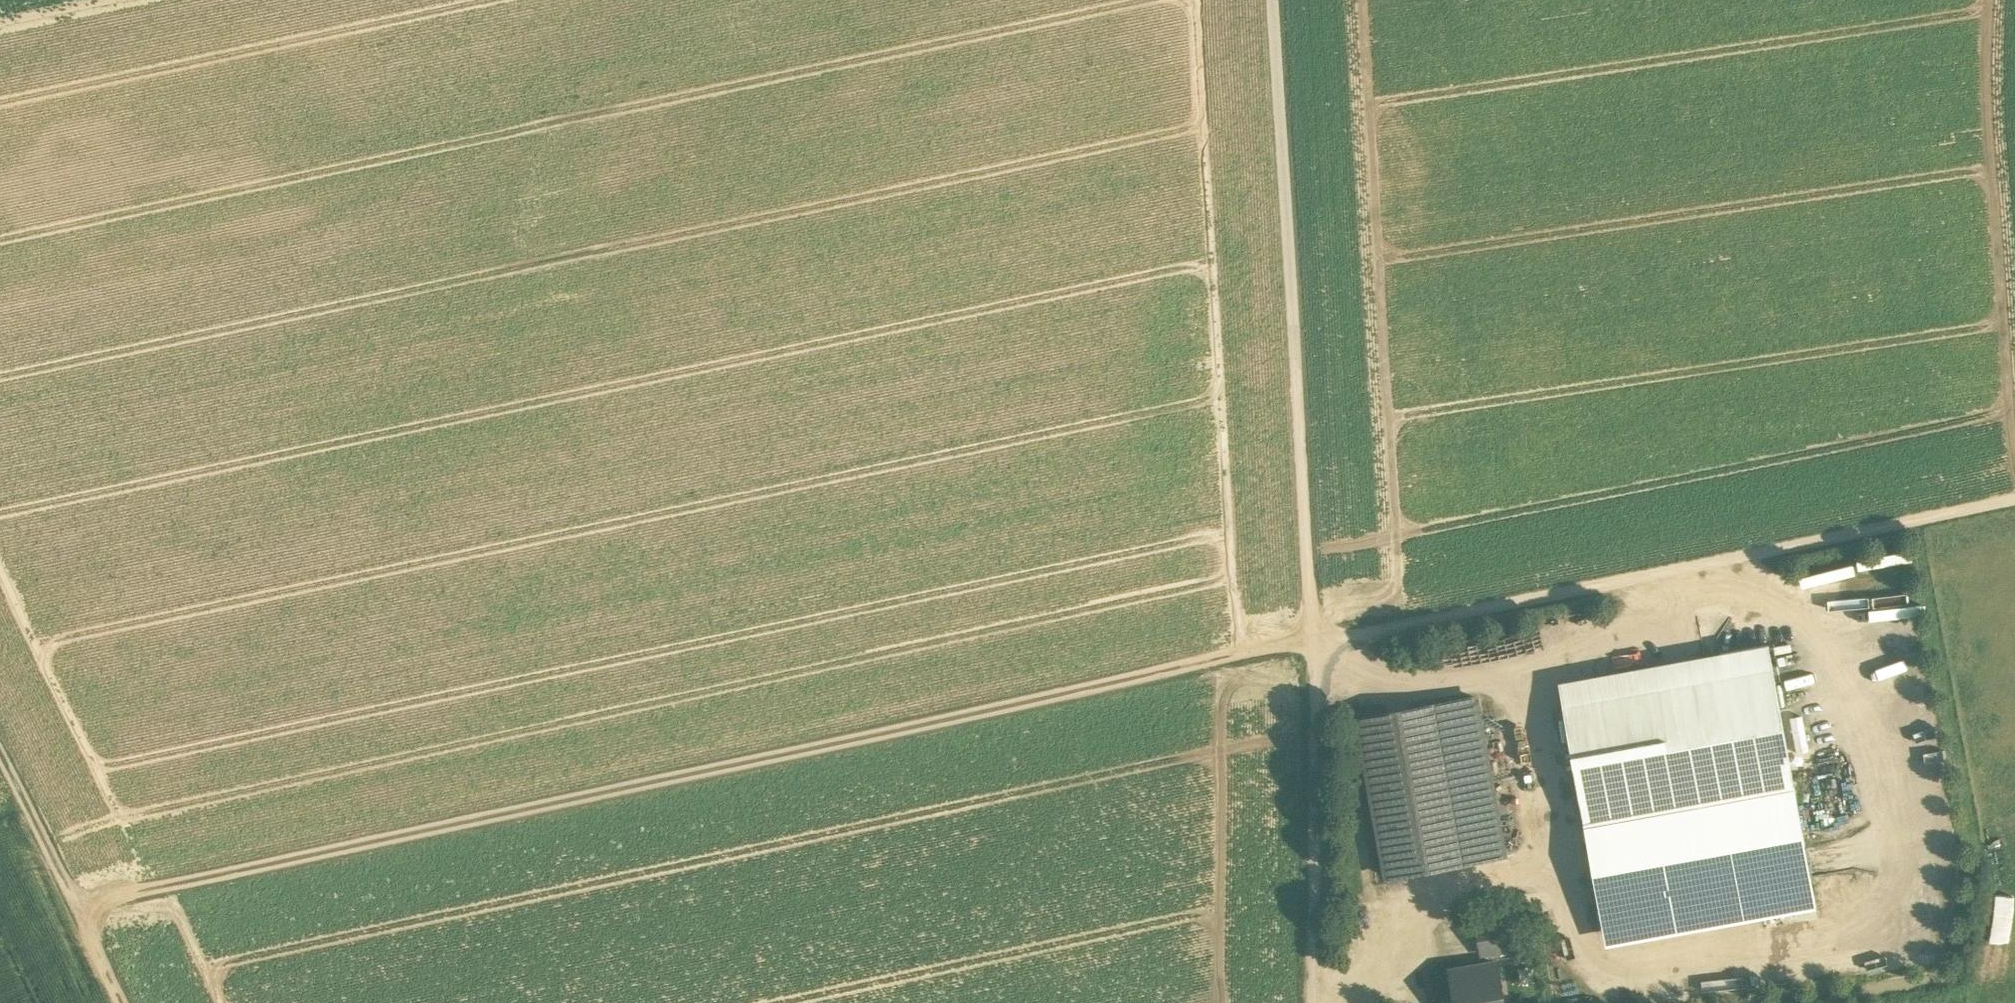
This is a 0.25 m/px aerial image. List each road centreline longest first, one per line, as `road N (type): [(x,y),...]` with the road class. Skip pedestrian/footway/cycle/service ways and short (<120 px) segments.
road 1 (track): [(74,909),(1315,639)]
road 2 (track): [(1557,868),(1584,988),(1882,934),(1896,918),(1833,617),(1812,602),(1684,620)]
road 3 (track): [(1320,997),(1427,939),(1445,897),(1557,868),(1517,661),(1382,688),(1315,639)]
road 4 (track): [(2014,502),(1315,639)]
road 5 (track): [(1315,639),(1276,0)]
road 6 (track): [(1315,639),(1320,1002)]
road 7 (track): [(119,1002),(0,757)]
road 8 (track): [(1517,661),(1684,620),(1673,568)]

